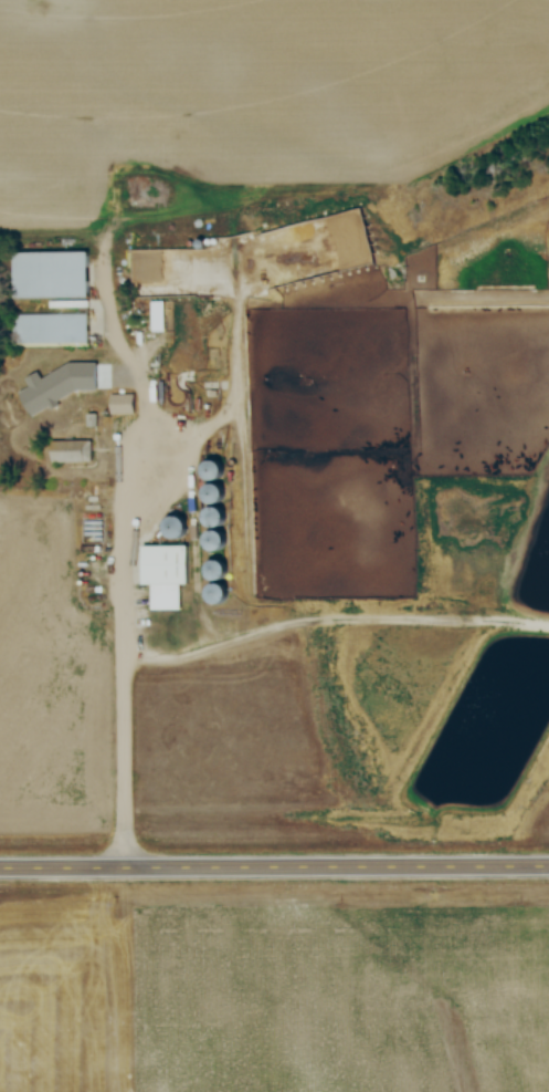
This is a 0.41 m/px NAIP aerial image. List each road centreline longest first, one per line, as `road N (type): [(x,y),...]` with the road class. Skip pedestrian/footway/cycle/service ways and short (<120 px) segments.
road 1 (primary): [(0,867),(548,866)]

